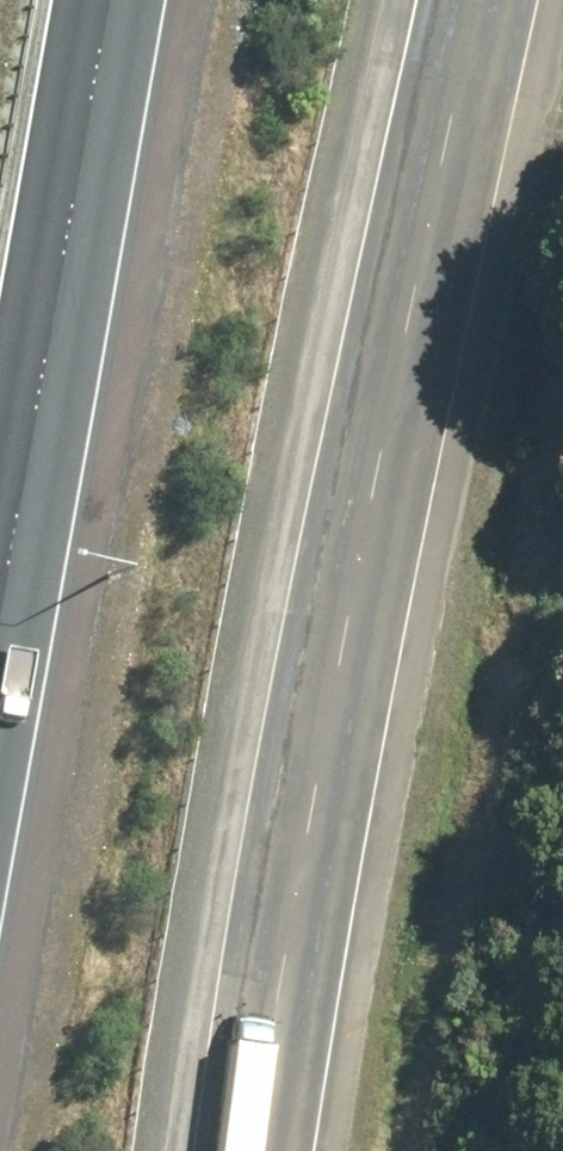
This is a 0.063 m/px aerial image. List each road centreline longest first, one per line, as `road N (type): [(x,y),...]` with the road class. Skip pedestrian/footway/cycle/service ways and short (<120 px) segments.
road 1 (secondary): [(251,1150),(479,0)]
road 2 (motorway): [(107,0),(0,604)]

